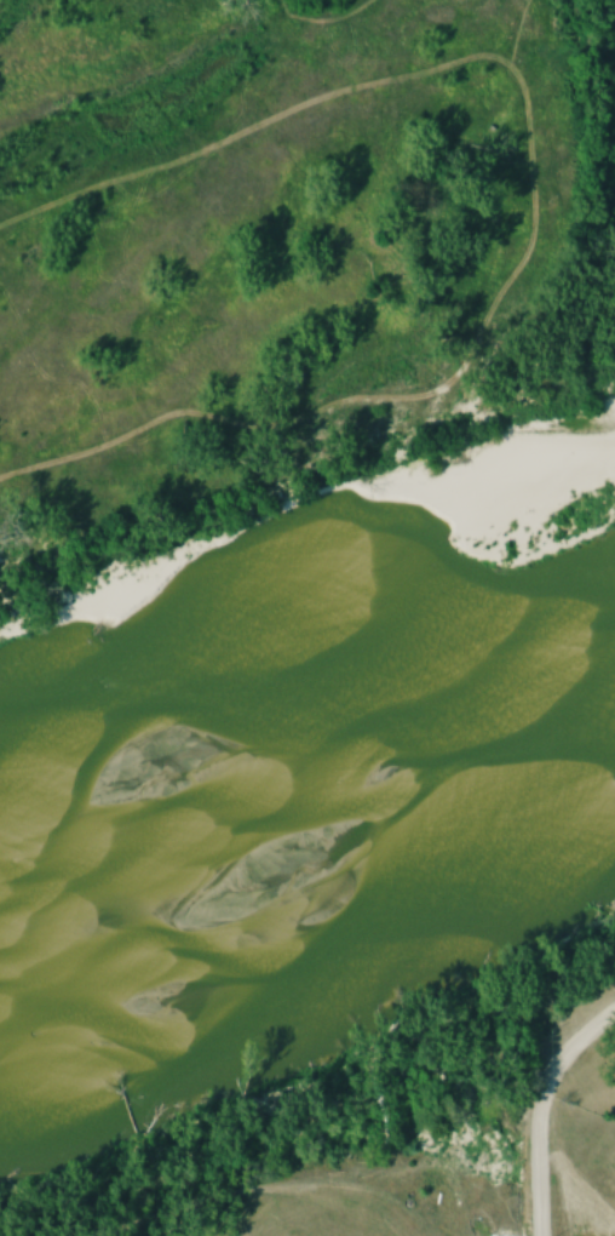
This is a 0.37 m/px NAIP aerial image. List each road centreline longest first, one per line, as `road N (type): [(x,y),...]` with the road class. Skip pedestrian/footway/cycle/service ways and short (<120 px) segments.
road 1 (residential): [(537,1235),(534,1133),(545,1087),(570,1048),(614,1008)]

